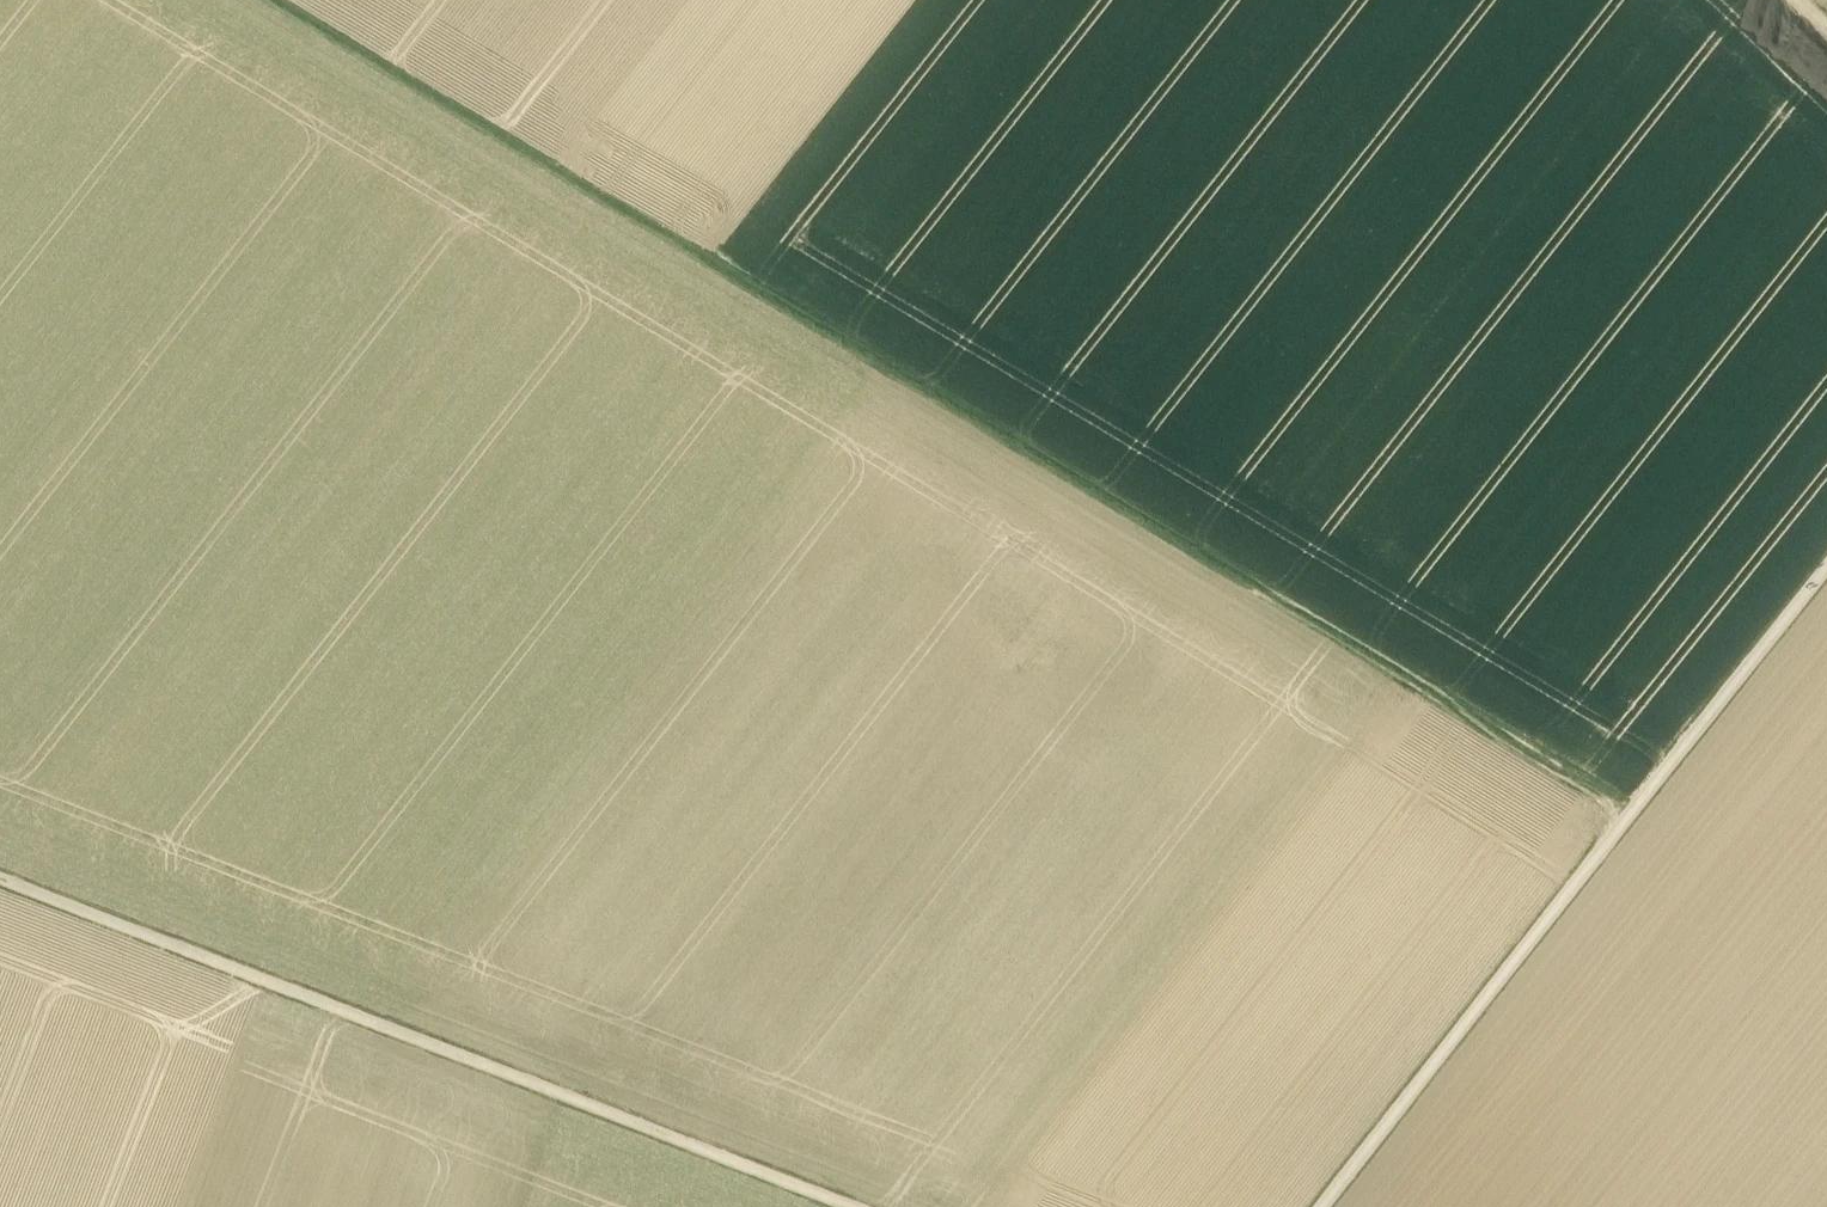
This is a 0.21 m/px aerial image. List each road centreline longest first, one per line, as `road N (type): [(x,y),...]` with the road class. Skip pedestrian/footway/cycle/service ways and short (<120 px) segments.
road 1 (track): [(255,0),(1628,816)]
road 2 (track): [(0,879),(847,1206)]
road 3 (track): [(1826,569),(1324,1206)]

